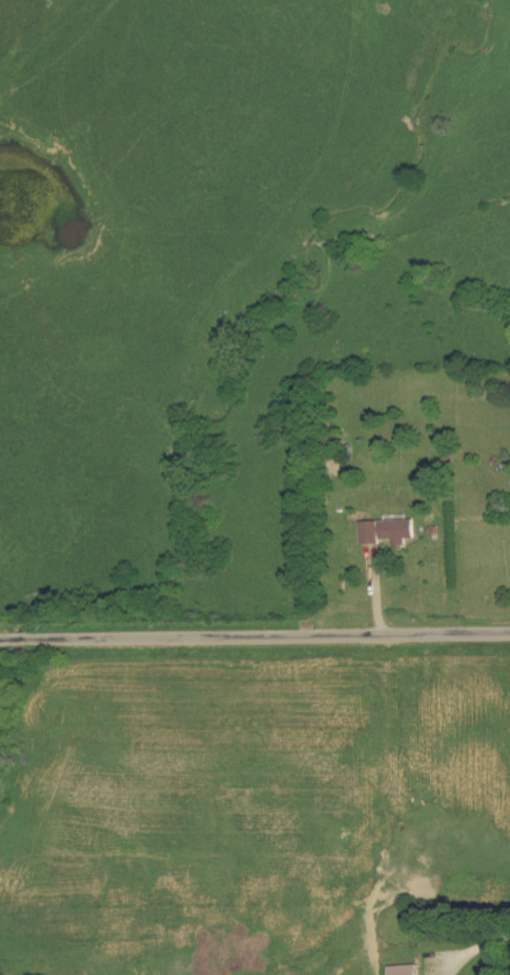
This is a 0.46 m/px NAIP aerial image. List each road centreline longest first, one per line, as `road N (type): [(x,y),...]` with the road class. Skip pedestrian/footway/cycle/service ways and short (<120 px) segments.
road 1 (residential): [(0,642),(509,635)]

